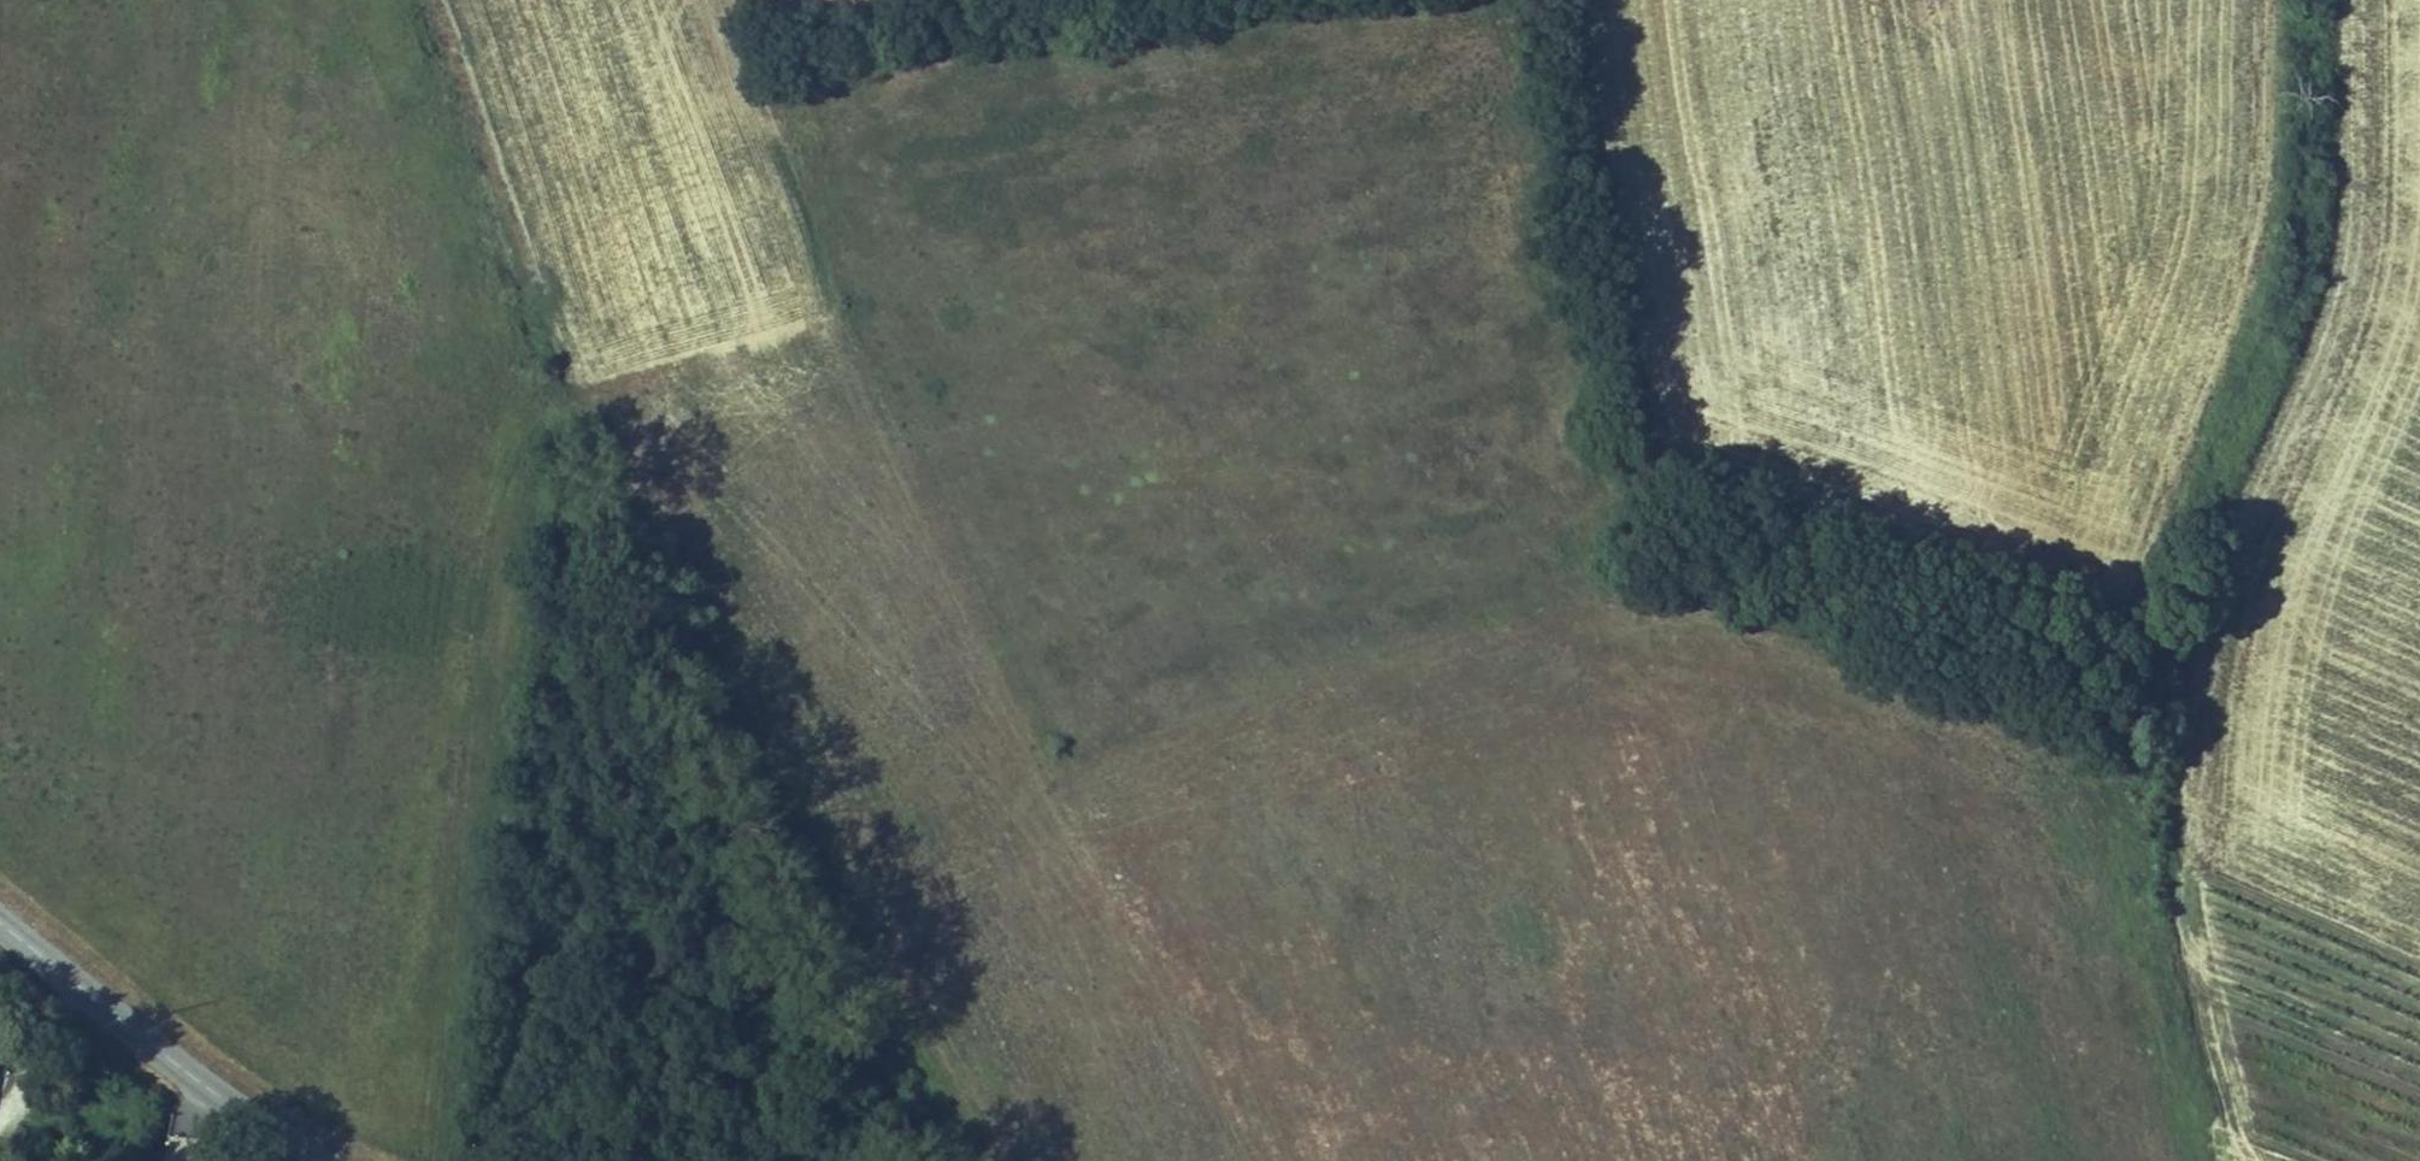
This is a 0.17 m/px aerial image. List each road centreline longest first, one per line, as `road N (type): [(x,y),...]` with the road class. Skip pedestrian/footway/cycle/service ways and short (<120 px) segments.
road 1 (tertiary): [(322,1160),(185,1072),(0,923)]

